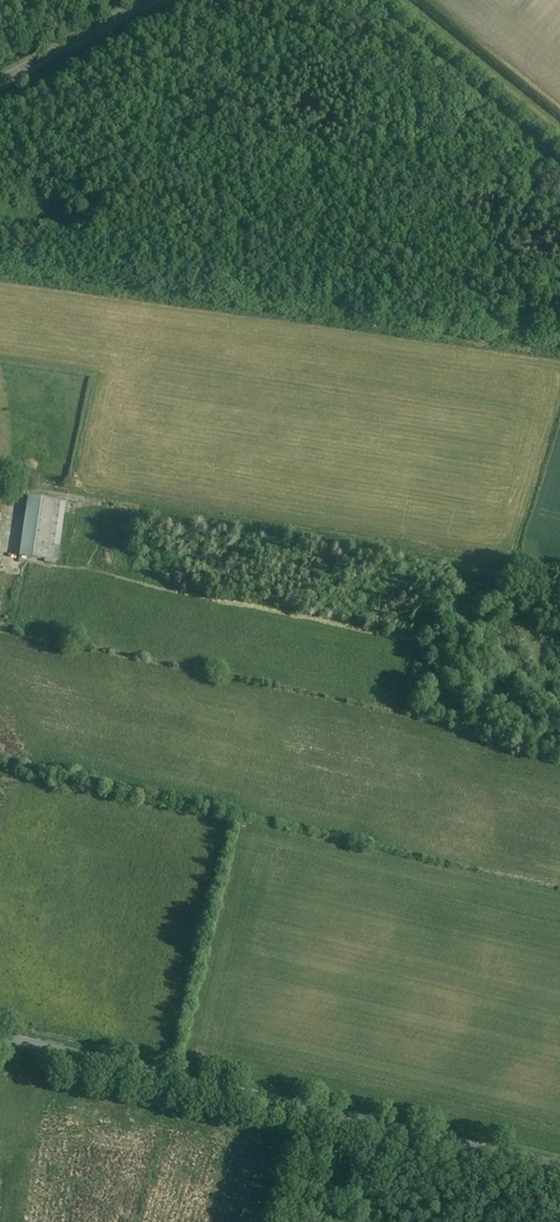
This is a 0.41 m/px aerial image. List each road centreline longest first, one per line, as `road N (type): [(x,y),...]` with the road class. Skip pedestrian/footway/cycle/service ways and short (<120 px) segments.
road 1 (unclassified): [(559,1170),(0,1039)]
road 2 (tertiary): [(0,81),(153,0)]

